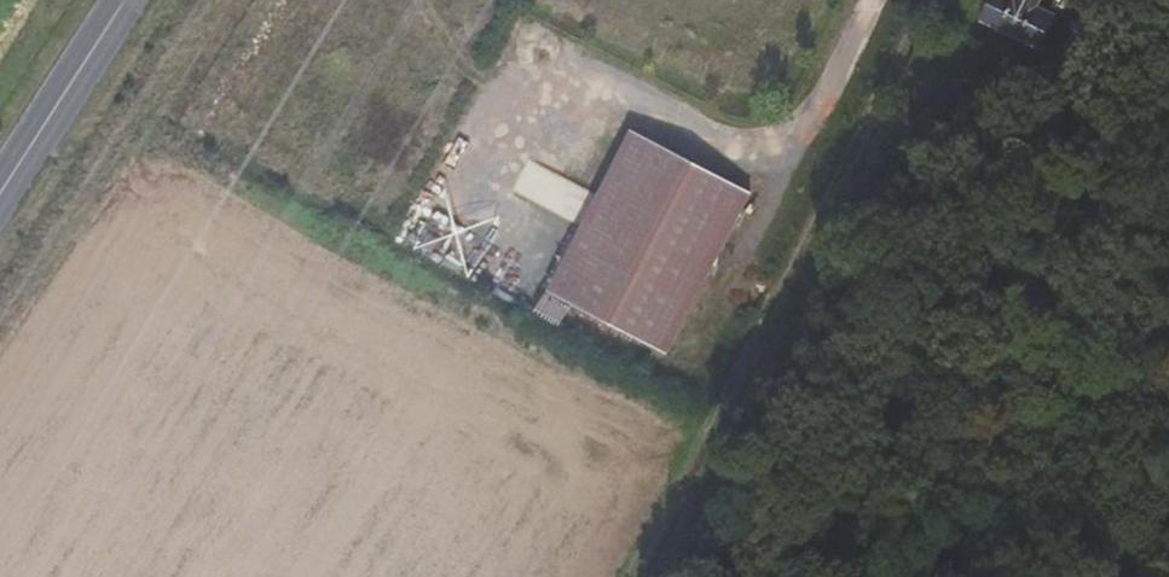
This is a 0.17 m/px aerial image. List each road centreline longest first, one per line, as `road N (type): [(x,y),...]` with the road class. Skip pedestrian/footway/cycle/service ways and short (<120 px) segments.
road 1 (track): [(635,576),(924,0)]
road 2 (primary): [(0,191),(123,0)]

